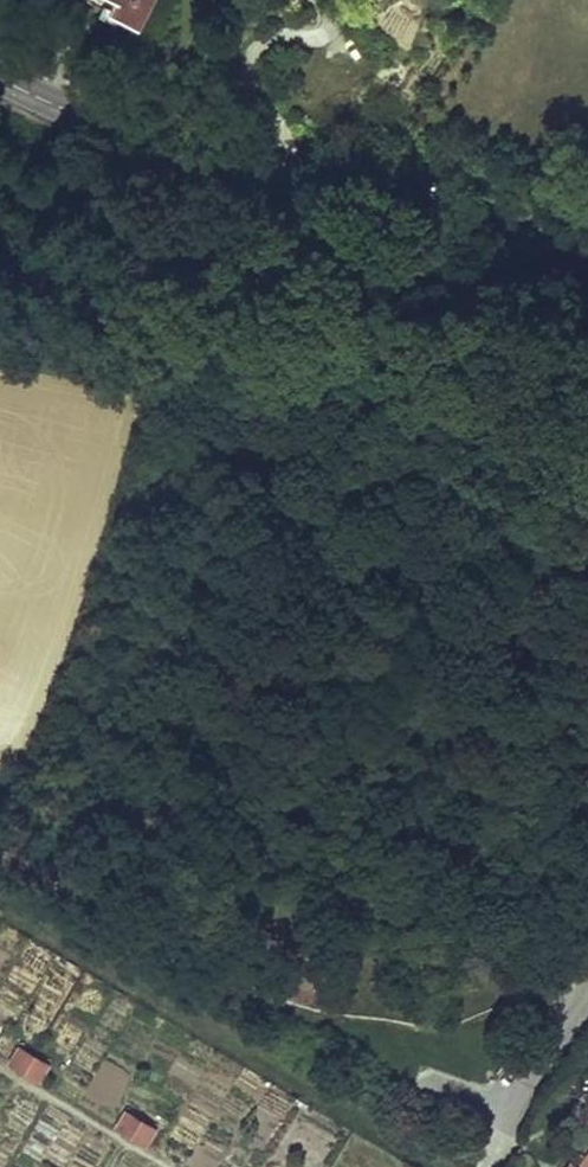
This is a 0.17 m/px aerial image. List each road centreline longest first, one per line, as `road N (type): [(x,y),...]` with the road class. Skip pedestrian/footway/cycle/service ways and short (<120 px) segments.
road 1 (residential): [(587,259),(387,184),(204,149),(43,94)]
road 2 (residential): [(587,998),(512,1118)]

